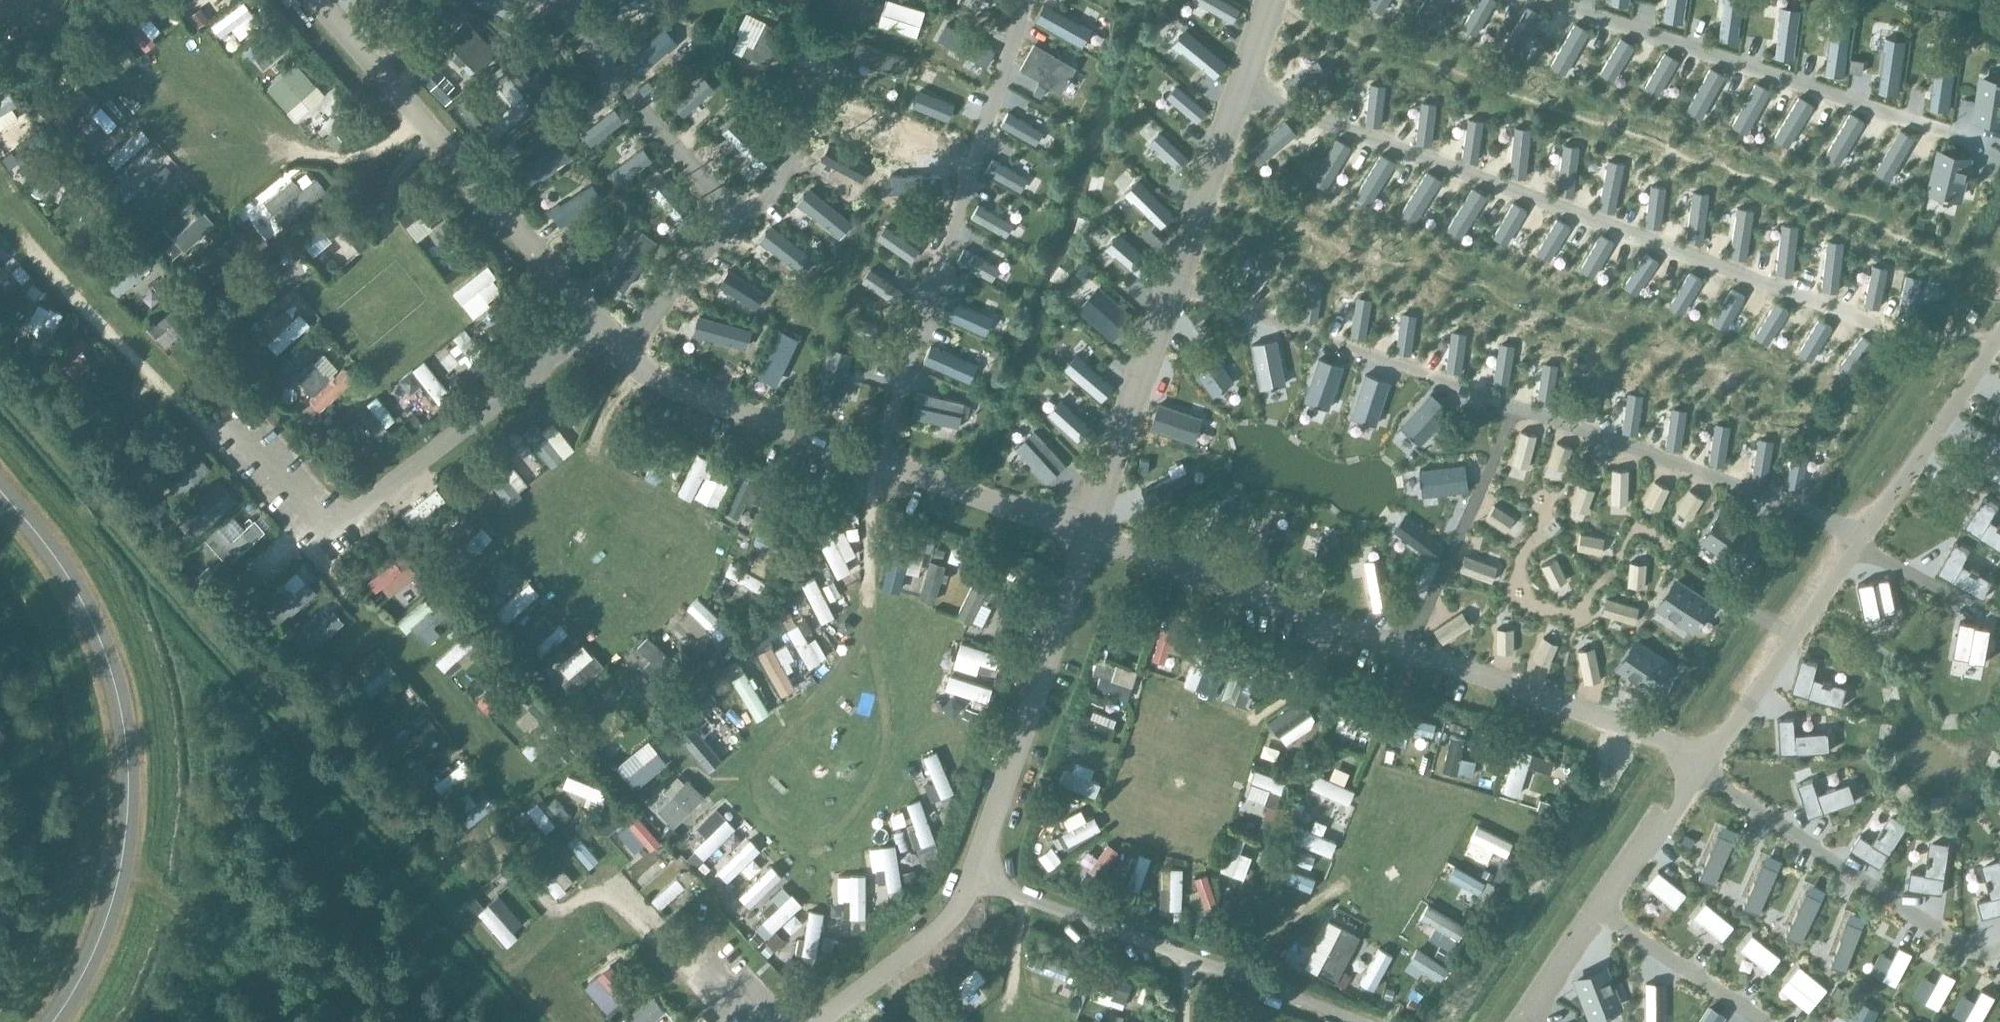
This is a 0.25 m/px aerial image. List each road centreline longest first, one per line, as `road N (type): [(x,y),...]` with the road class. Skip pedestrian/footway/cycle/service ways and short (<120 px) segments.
road 1 (tertiary): [(53,1021),(109,927),(130,811),(118,677),(74,589),(0,487)]

